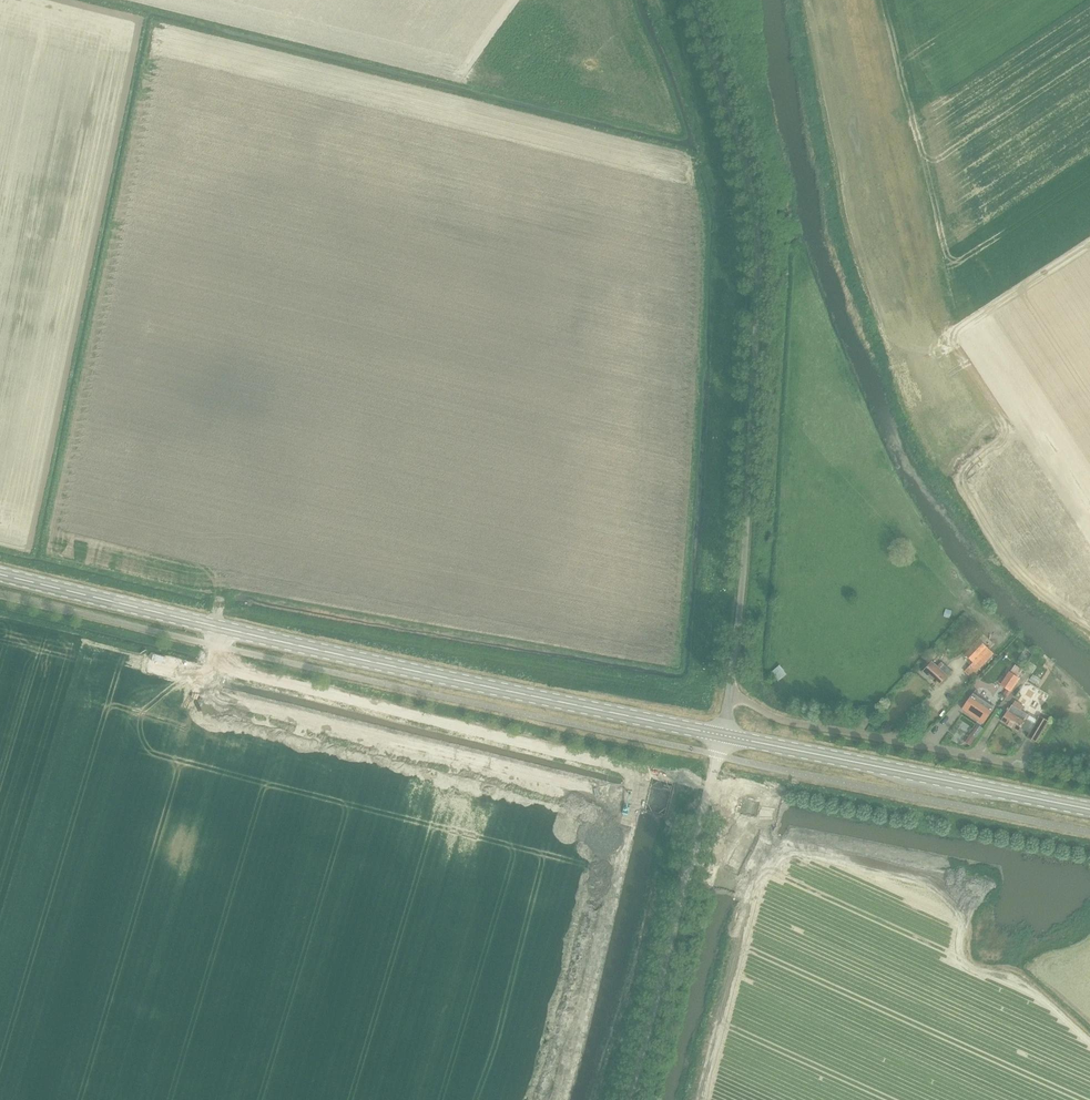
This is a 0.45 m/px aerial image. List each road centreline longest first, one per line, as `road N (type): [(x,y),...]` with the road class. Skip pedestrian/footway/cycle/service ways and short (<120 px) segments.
road 1 (secondary): [(722,735),(213,628),(0,574)]
road 2 (unclassified): [(734,691),(752,186),(695,0)]
road 3 (unclassified): [(631,1099),(722,735)]
road 4 (secondary): [(1089,809),(722,735)]
road 5 (residential): [(734,691),(768,714),(1008,760)]

